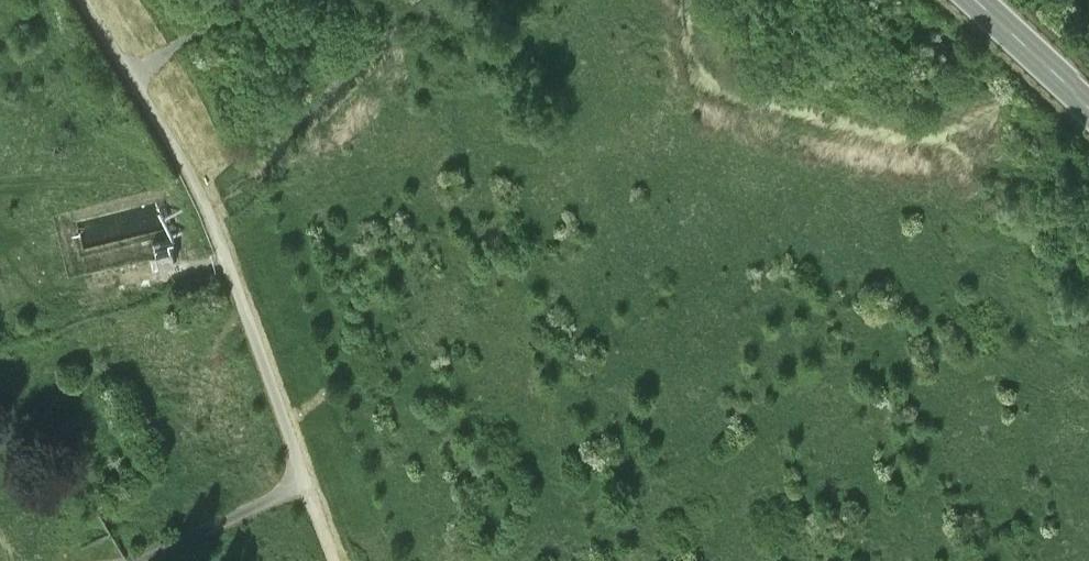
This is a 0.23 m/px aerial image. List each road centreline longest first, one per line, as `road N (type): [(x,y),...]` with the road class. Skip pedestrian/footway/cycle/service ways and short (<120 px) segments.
road 1 (track): [(135,73),(259,0)]
road 2 (primary): [(1088,93),(990,0)]

